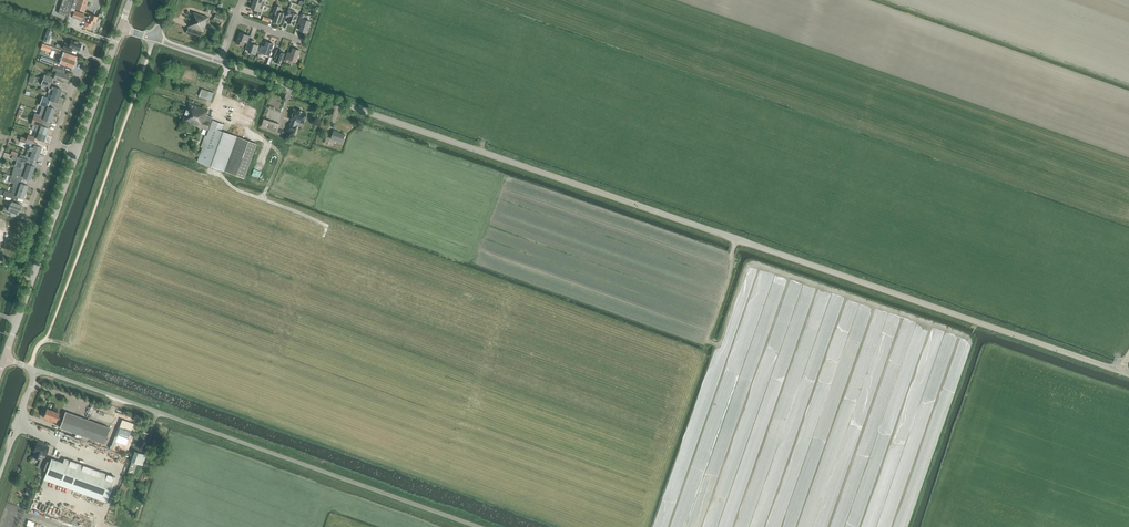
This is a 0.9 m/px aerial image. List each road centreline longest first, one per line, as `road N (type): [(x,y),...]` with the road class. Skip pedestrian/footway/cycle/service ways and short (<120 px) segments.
road 1 (tertiary): [(1128,375),(220,62)]
road 2 (unclassified): [(35,370),(473,526)]
road 3 (tertiary): [(6,359),(77,152)]
road 4 (tertiary): [(77,152),(120,27)]

